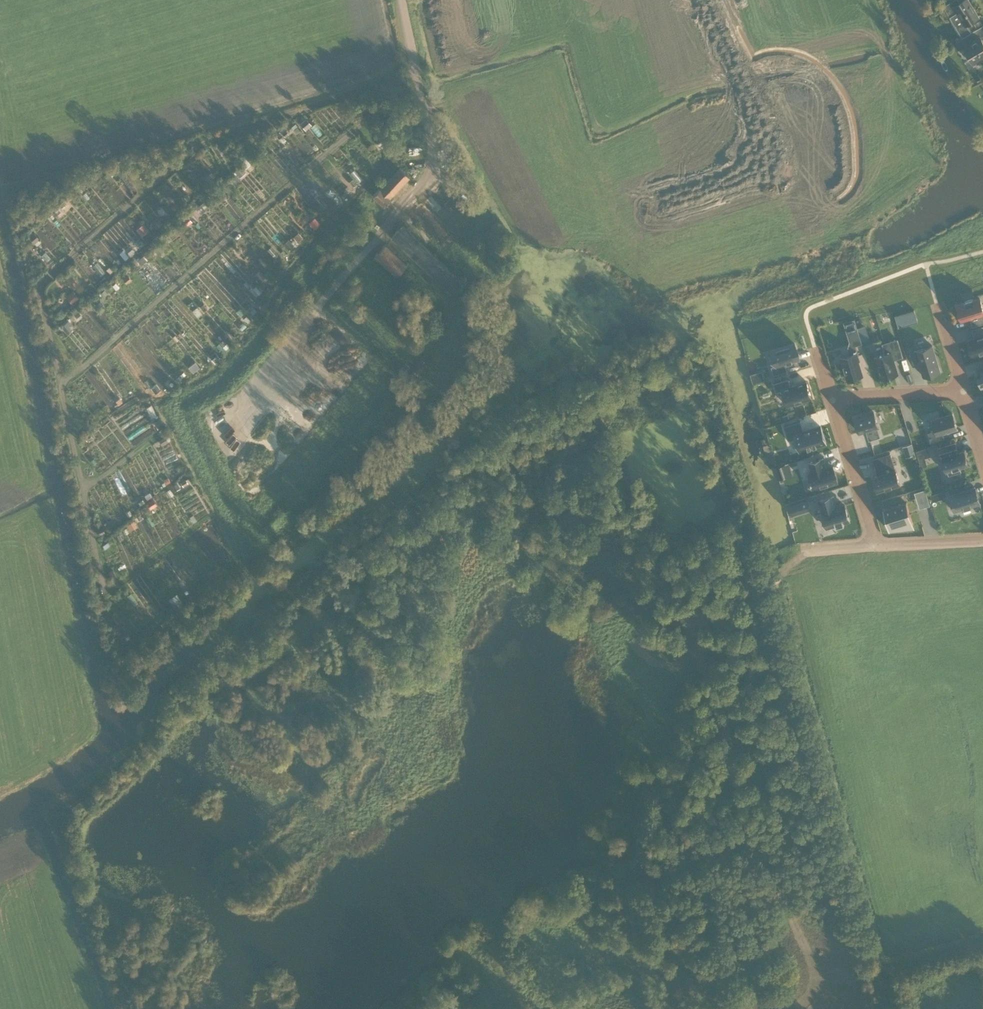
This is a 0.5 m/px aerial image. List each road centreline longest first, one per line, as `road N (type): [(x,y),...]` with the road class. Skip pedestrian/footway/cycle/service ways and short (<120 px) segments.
road 1 (track): [(417,73),(200,144),(44,280),(102,583),(116,586)]
road 2 (track): [(59,379),(86,365),(365,121),(403,77)]
road 3 (track): [(635,641),(662,665),(680,666),(696,634),(692,621),(628,579),(595,517),(541,511),(447,550)]
road 4 (track): [(792,1008),(808,996),(814,969),(745,815),(694,650)]
road 5 (residential): [(673,199),(761,160),(756,115),(705,0)]
road 6 (residential): [(831,398),(876,546)]
road 7 (track): [(808,549),(692,621)]
road 8 (residential): [(963,391),(831,398)]

